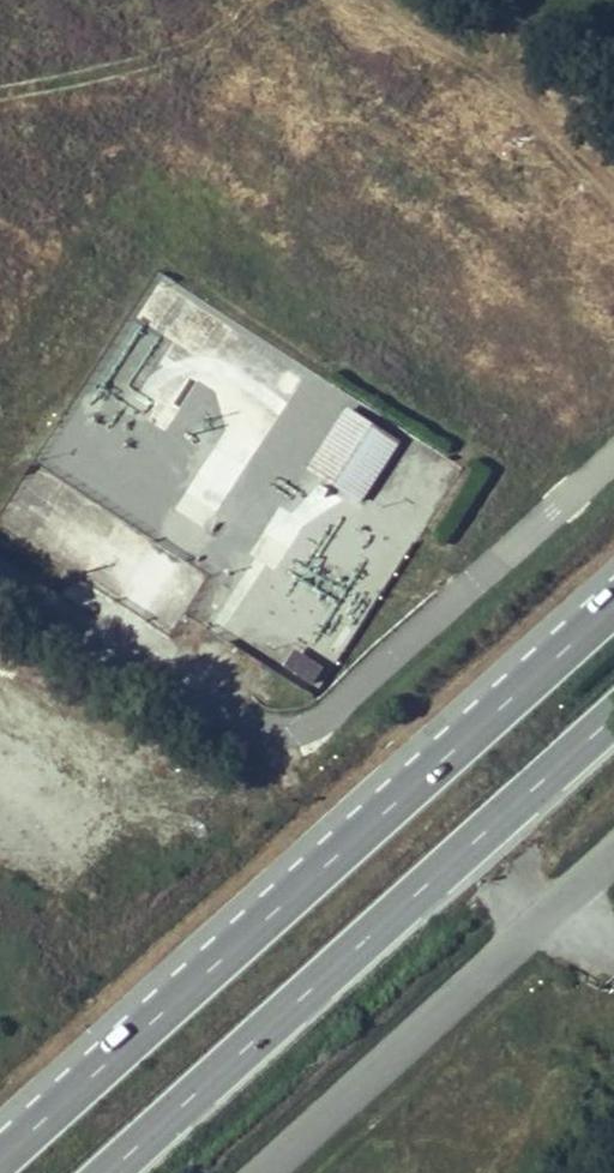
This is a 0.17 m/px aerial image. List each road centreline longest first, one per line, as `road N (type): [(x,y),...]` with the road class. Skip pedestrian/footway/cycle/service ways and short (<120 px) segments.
road 1 (primary): [(613,605),(0,1161)]
road 2 (unclassified): [(0,566),(249,725),(312,716),(613,445)]
road 3 (primary): [(102,1172),(613,705)]
road 4 (unclassified): [(258,1172),(613,850)]

